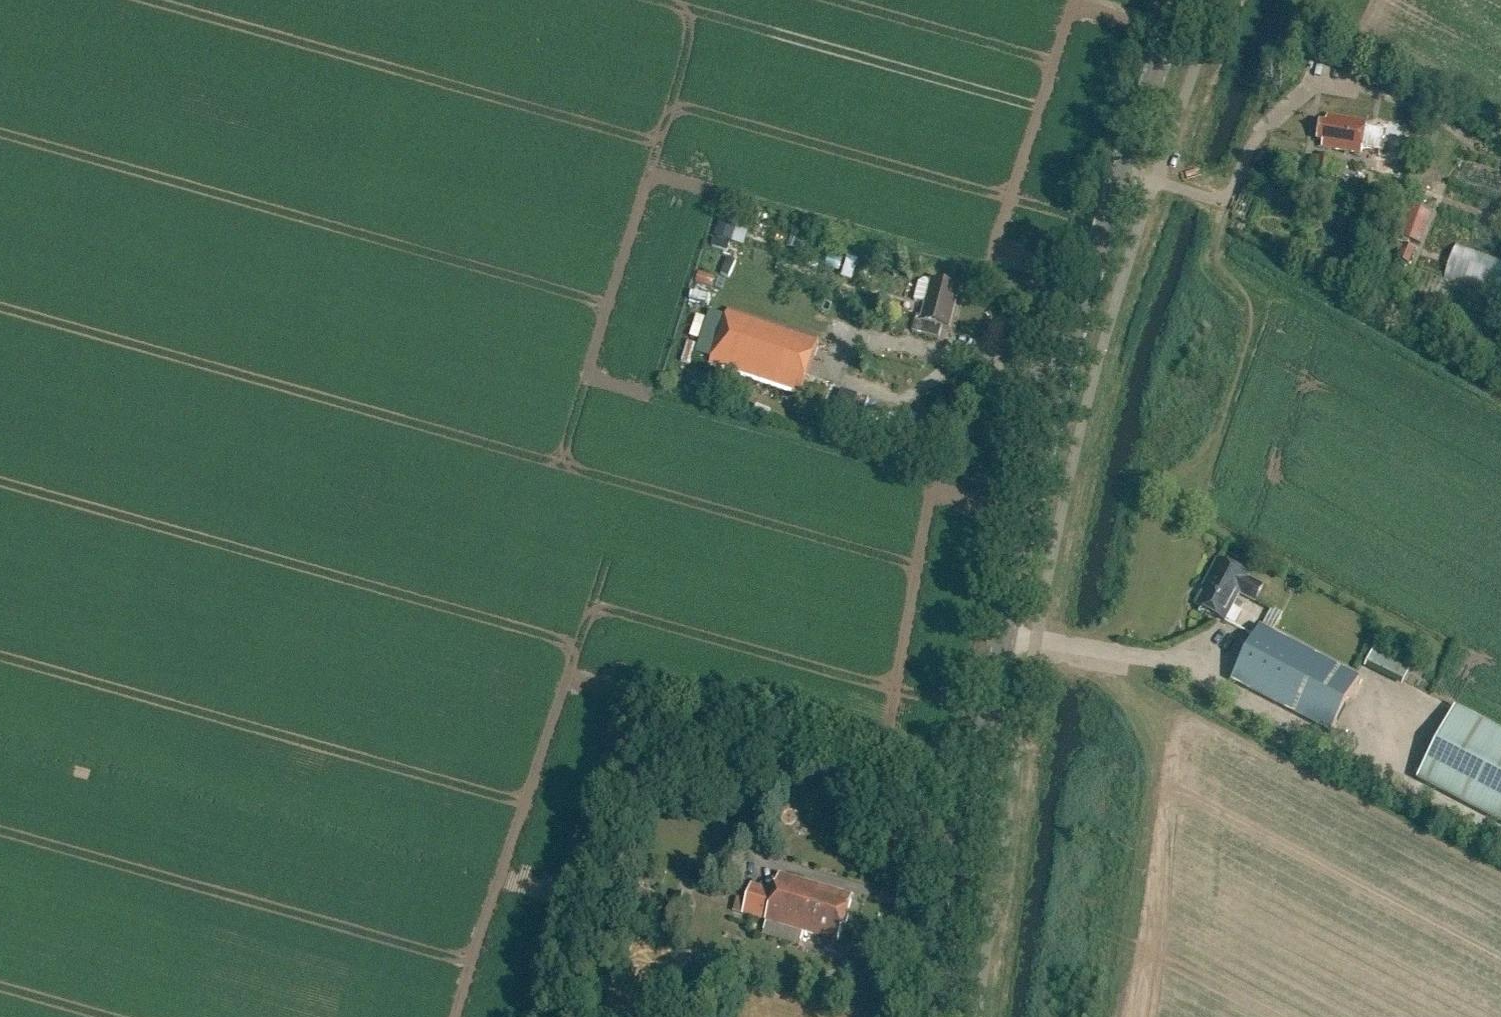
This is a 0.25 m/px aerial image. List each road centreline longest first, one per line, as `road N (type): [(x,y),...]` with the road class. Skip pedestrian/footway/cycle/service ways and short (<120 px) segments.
road 1 (secondary): [(943,1016),(1030,476),(1089,252),(1179,0)]

